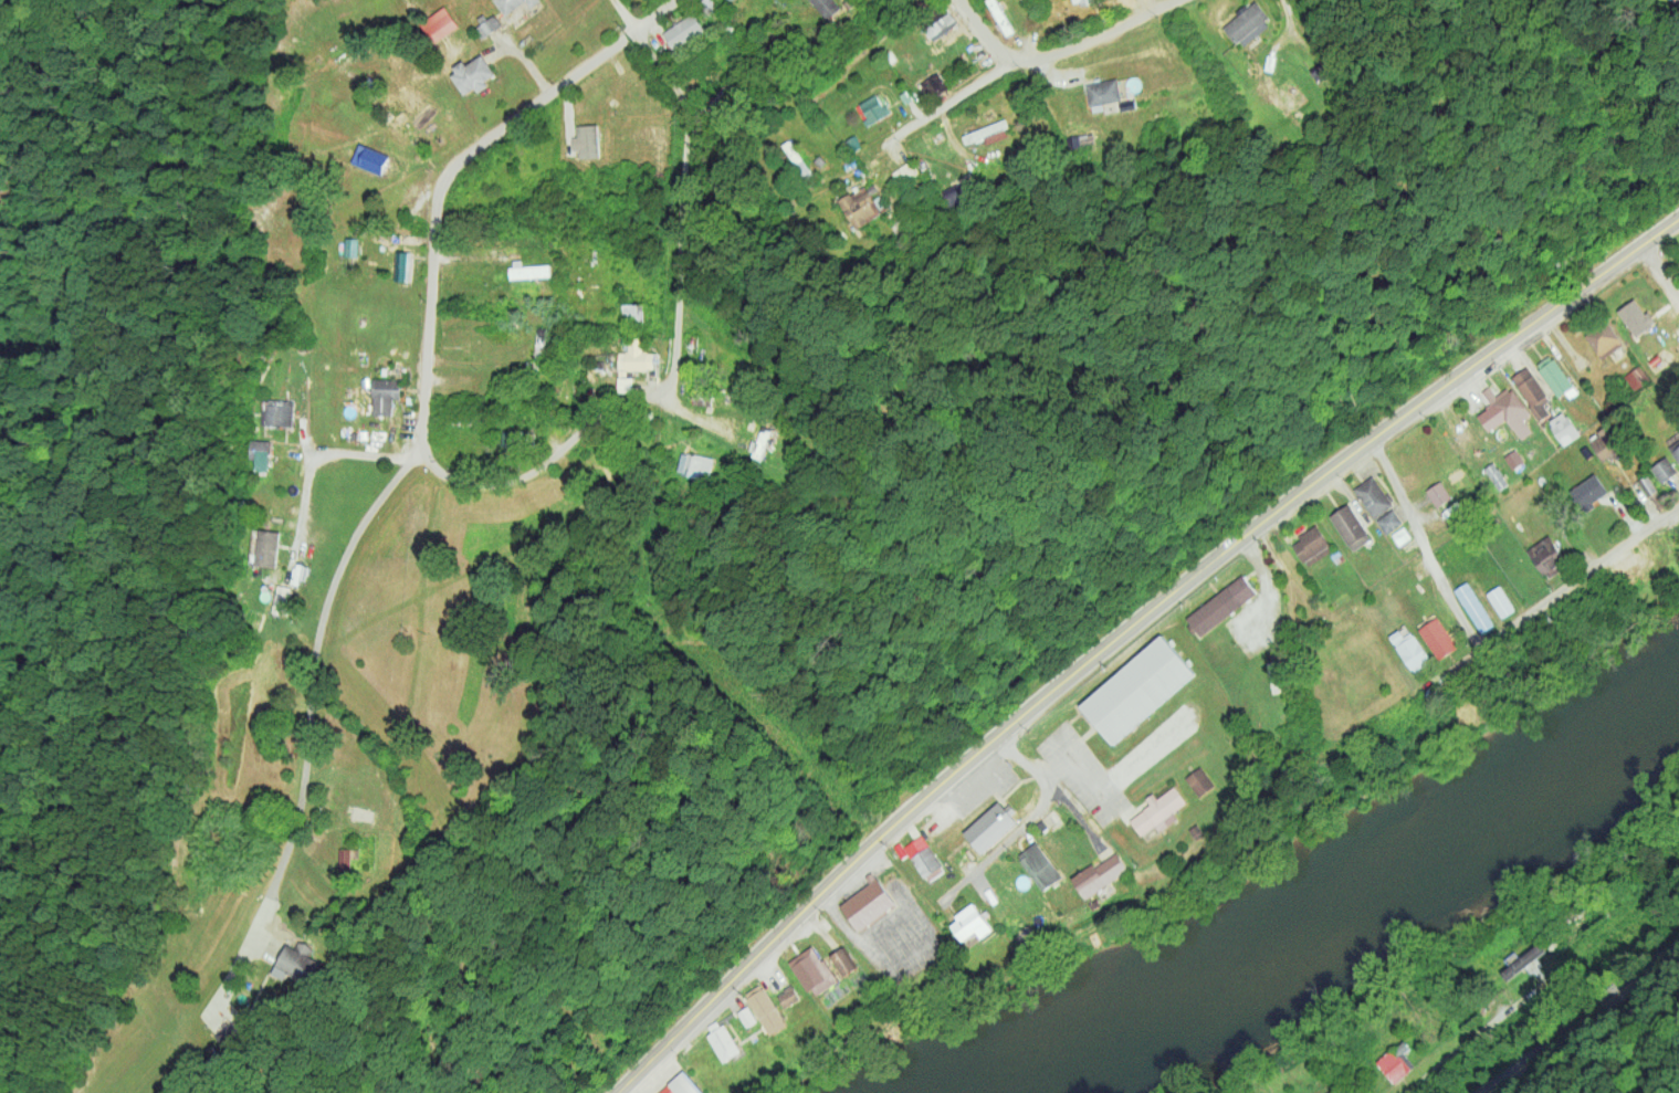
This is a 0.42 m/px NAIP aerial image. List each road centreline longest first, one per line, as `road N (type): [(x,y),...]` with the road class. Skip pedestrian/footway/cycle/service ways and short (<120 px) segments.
road 1 (primary): [(616,1092),(888,832),(1136,622),(1372,440),(1678,221)]
road 2 (residential): [(421,451),(440,476),(465,486),(495,484),(536,467),(592,421),(662,388),(674,372),(689,113),(639,31)]
road 3 (residential): [(421,451),(436,195),(453,165),(685,0)]
road 4 (residential): [(1678,872),(1408,1092)]
road 5 (residential): [(1678,508),(1429,681)]
road 6 (residential): [(1490,1092),(1678,940)]
road 7 (residential): [(1372,440),(1473,649)]
road 8 (residential): [(998,738),(1043,786),(1043,800),(948,897)]
road 9 (residential): [(1008,61),(1048,59),(1179,0)]
road 10 (residential): [(1256,527),(1294,587),(1302,634),(1325,679)]
road 11 (residential): [(884,146),(1008,61)]

